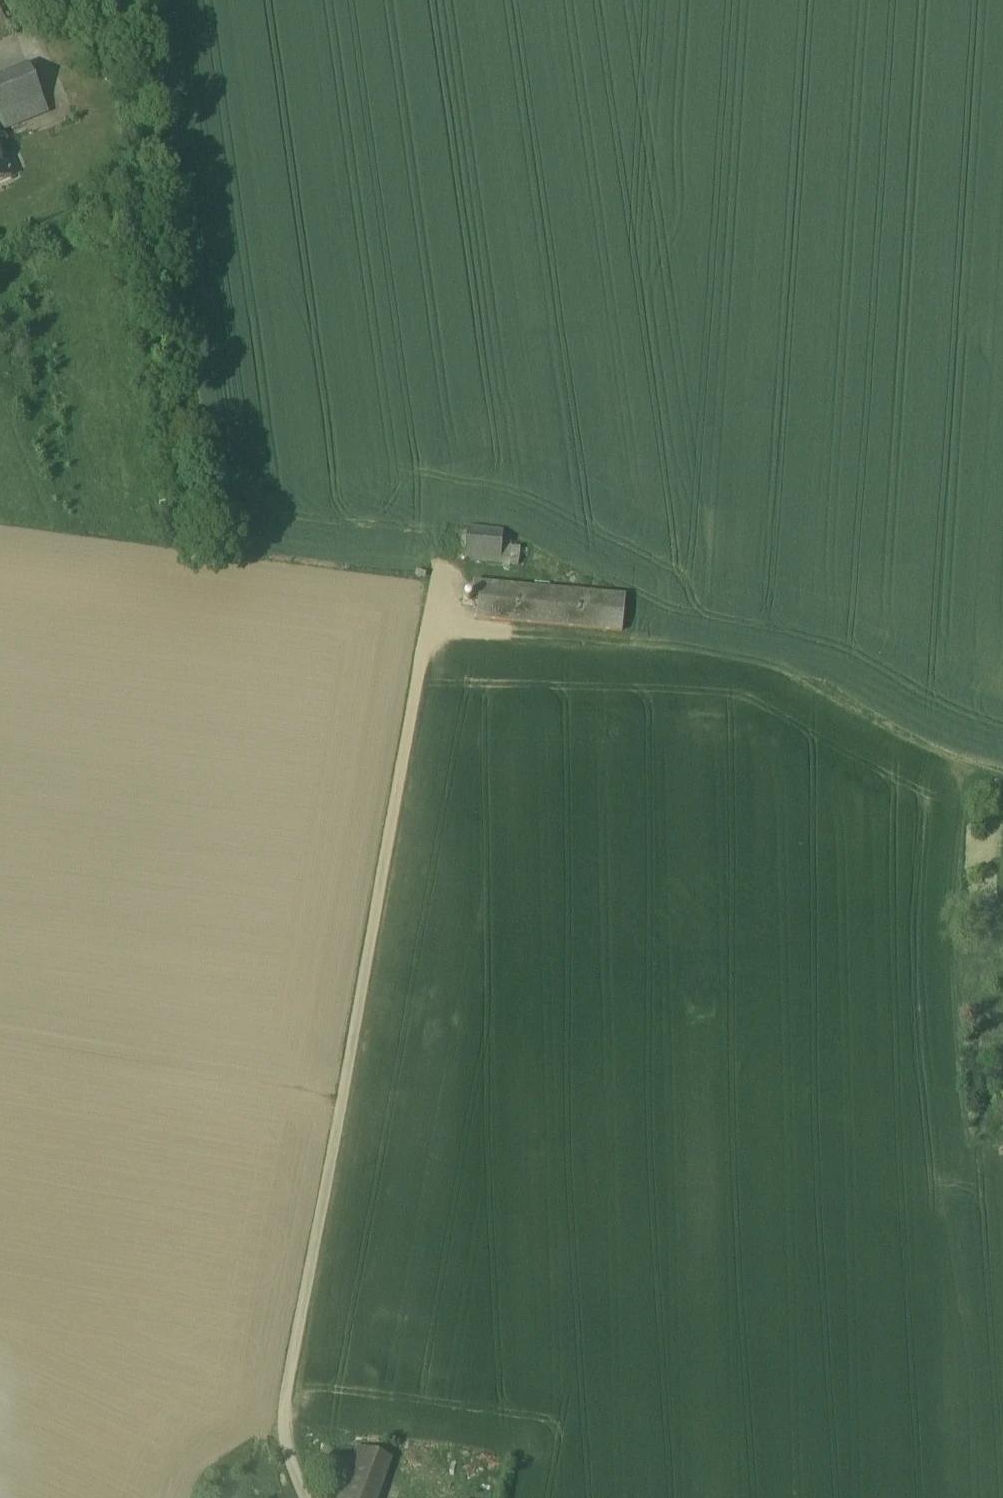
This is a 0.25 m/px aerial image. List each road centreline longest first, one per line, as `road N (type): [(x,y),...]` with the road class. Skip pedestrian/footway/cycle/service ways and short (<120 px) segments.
road 1 (track): [(1002,769),(952,754),(763,662),(505,633)]

